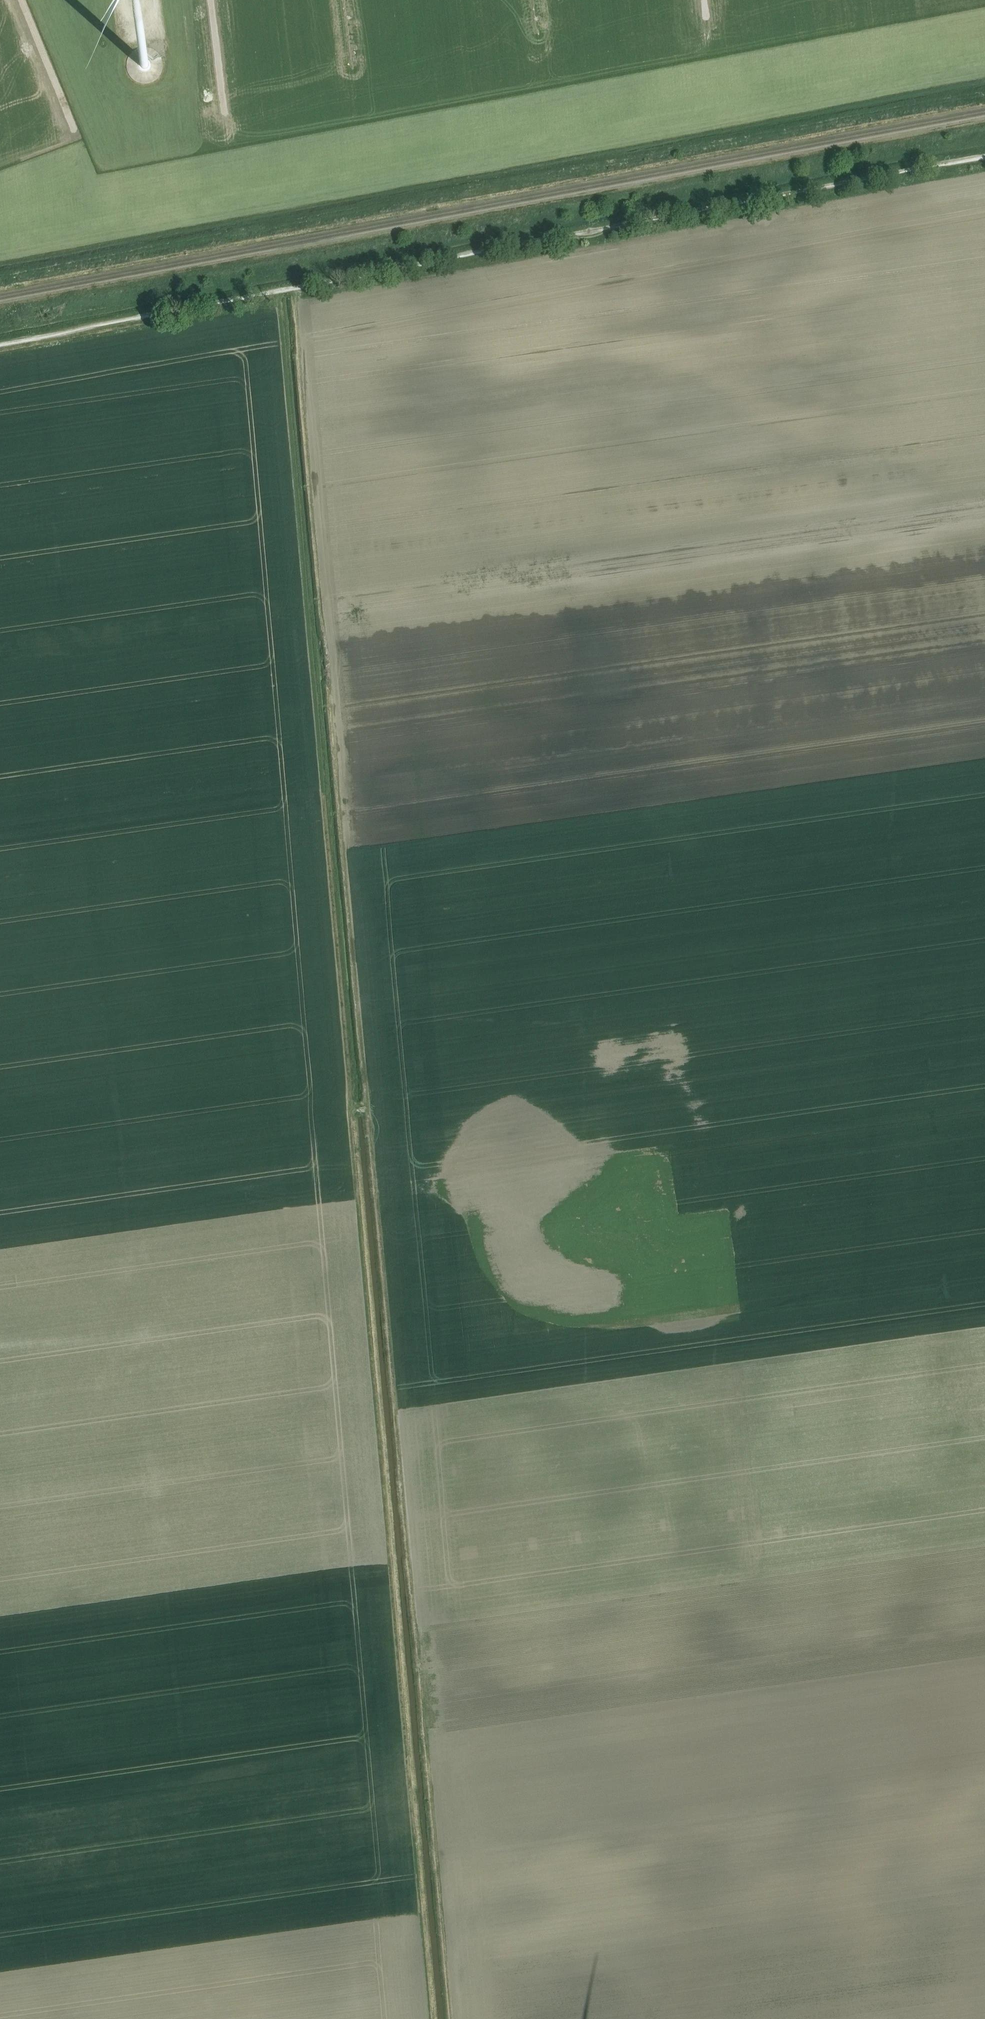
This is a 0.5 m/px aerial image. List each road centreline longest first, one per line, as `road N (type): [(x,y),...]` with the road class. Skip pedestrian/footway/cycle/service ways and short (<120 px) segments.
road 1 (track): [(0,341),(984,156)]

